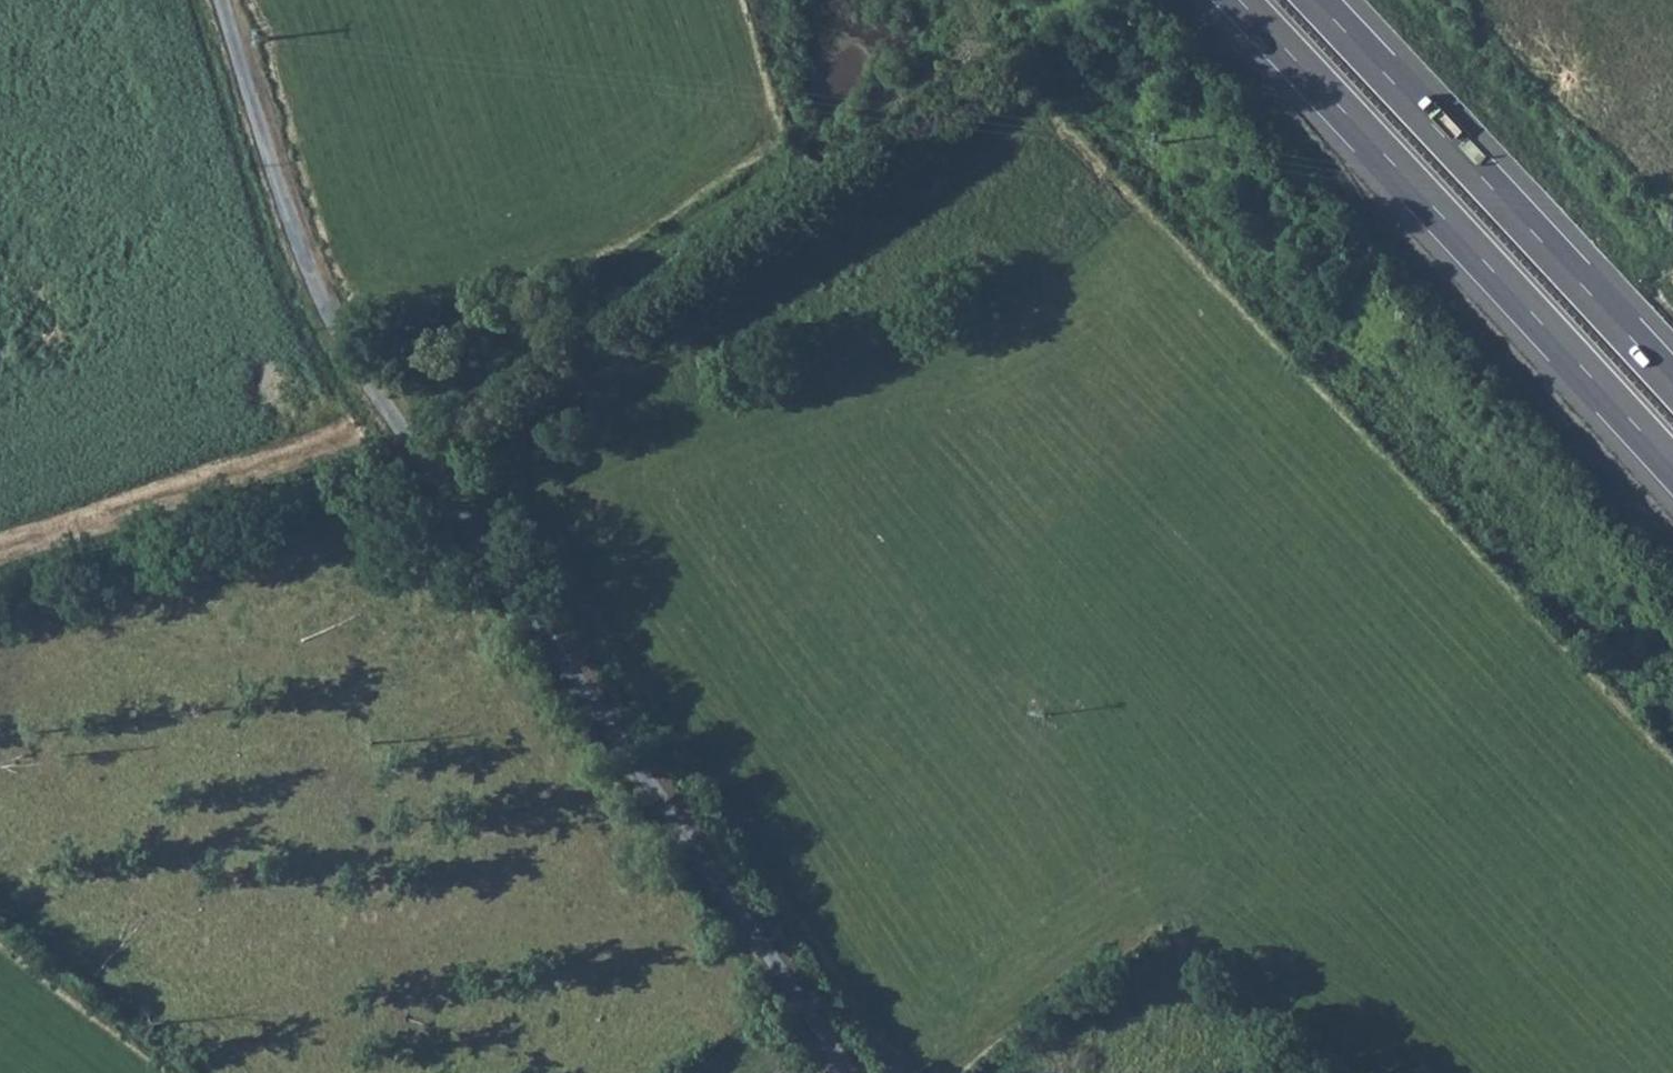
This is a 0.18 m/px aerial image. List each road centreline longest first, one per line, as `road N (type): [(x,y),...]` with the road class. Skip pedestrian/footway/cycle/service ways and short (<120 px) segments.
road 1 (unclassified): [(225,0),(306,261),(366,382),(847,1072)]
road 2 (motorway): [(1241,0),(1672,466)]
road 3 (motorway): [(1672,383),(1317,0)]

